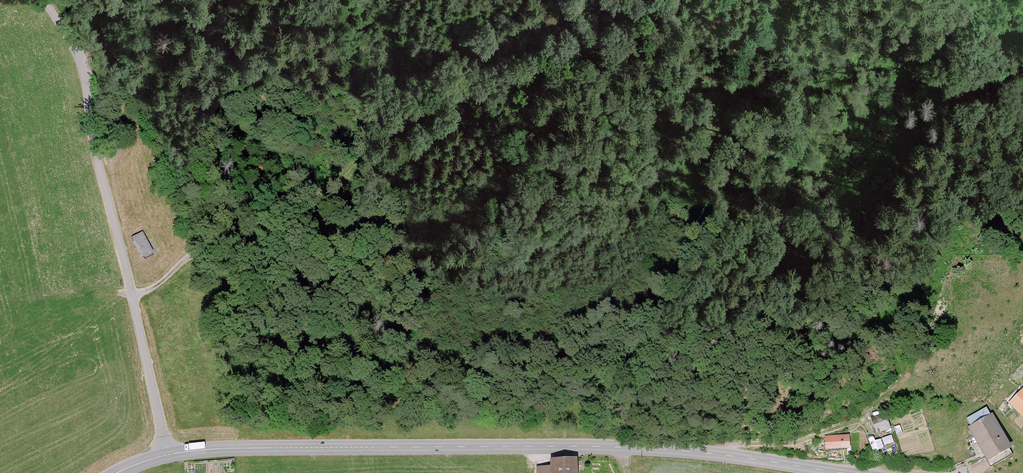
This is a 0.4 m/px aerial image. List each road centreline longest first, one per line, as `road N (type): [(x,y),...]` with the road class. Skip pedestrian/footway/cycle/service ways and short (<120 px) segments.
road 1 (tertiary): [(167,455),(644,448),(843,472)]
road 2 (track): [(719,454),(739,444),(809,438),(859,418),(900,370),(894,338),(828,251),(828,0)]
road 3 (track): [(131,294),(154,289),(190,256),(308,227),(489,265),(548,247),(671,171)]
road 4 (residential): [(167,455),(83,70),(45,0)]
road 5 (track): [(97,155),(179,19)]

